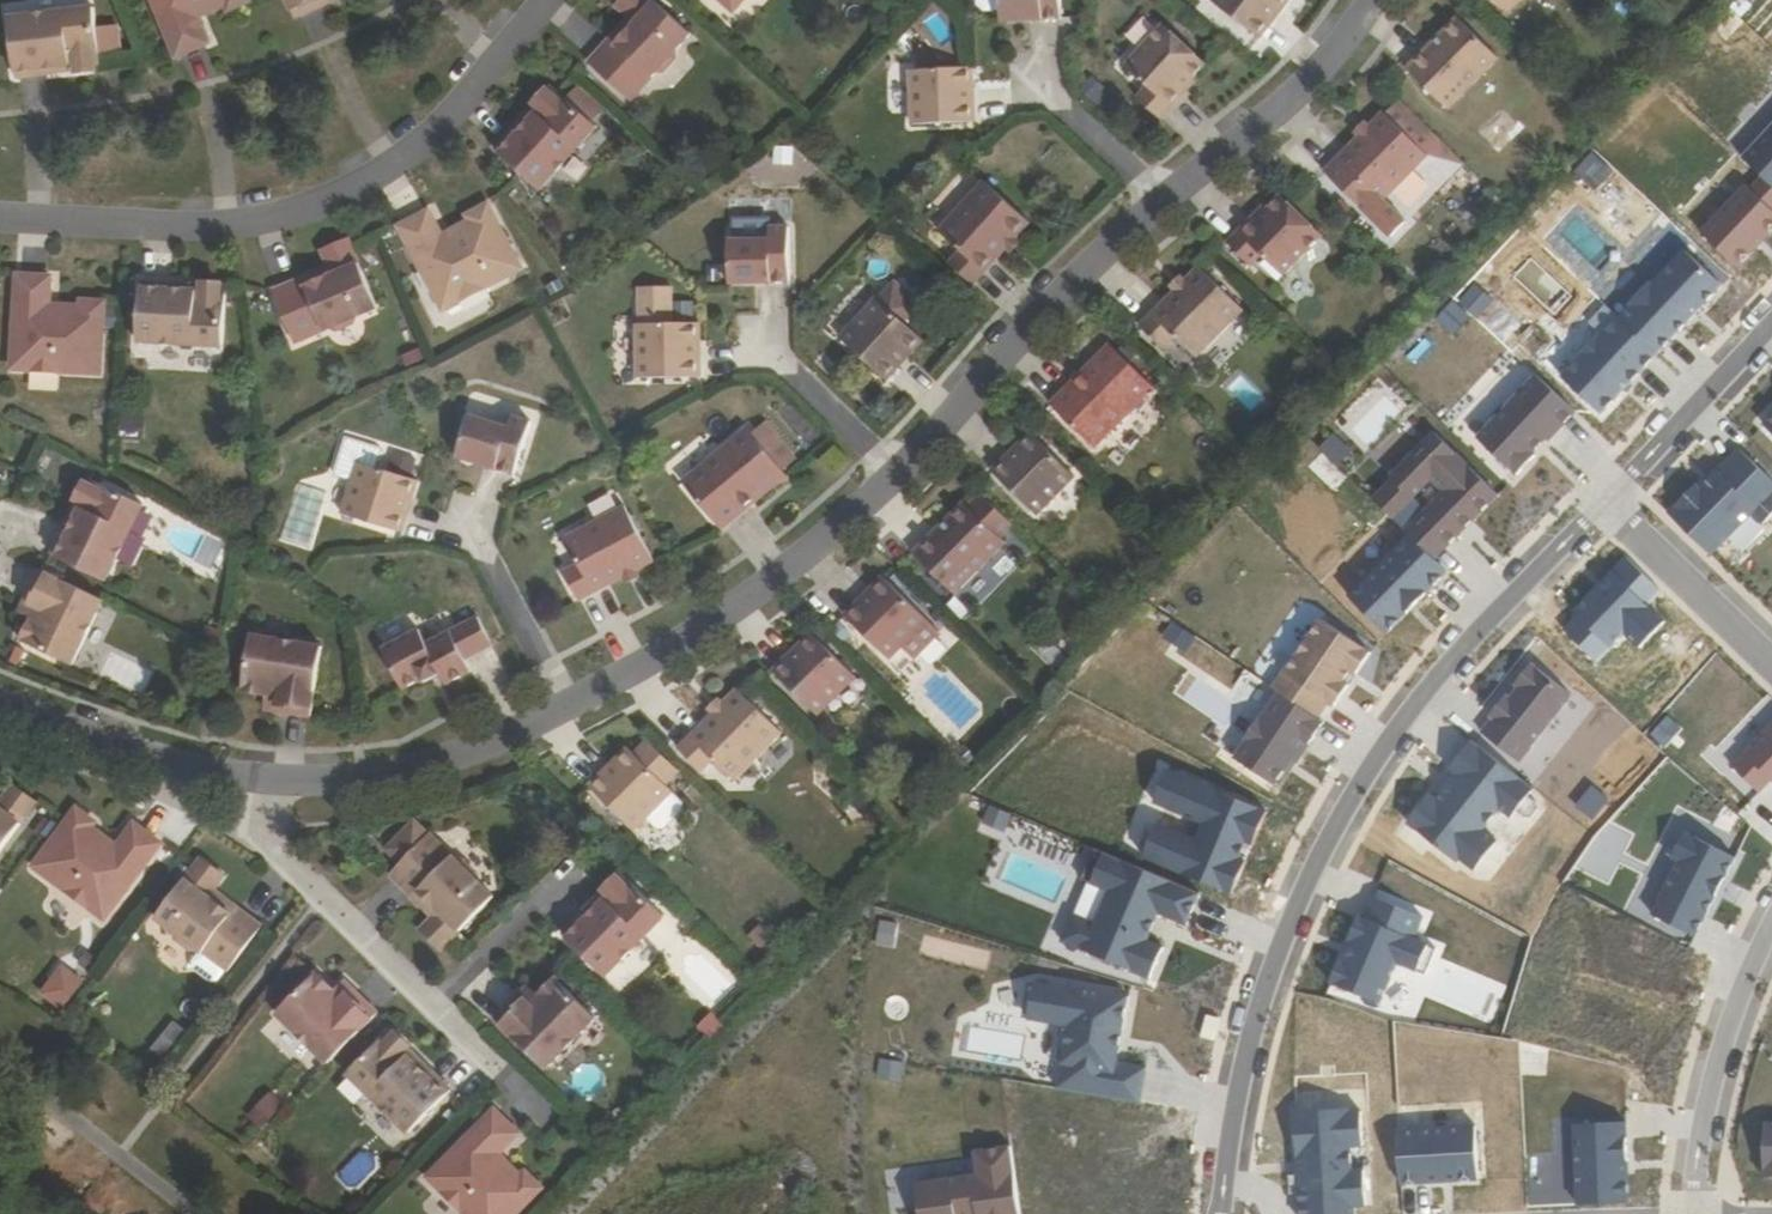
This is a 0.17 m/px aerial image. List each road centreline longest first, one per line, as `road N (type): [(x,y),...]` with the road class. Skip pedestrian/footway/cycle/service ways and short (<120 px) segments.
road 1 (residential): [(268,788),(304,797),(439,790),(490,773),(647,700),(812,598),(926,490),(1243,137),(1333,57),(1373,0)]
road 2 (residential): [(1606,498),(1415,704),(1341,809),(1288,927),(1252,1046),(1223,1213)]
road 3 (residential): [(550,0),(432,138),(369,185),(303,215),(193,230),(0,220)]
road 4 (residential): [(534,1089),(271,842),(268,788)]
road 5 (residential): [(1691,1213),(1711,1083),(1771,917)]
road 6 (residential): [(0,709),(104,748),(268,788)]
road 7 (residential): [(1771,323),(1606,498)]
road 8 (residential): [(1606,498),(1771,659)]

